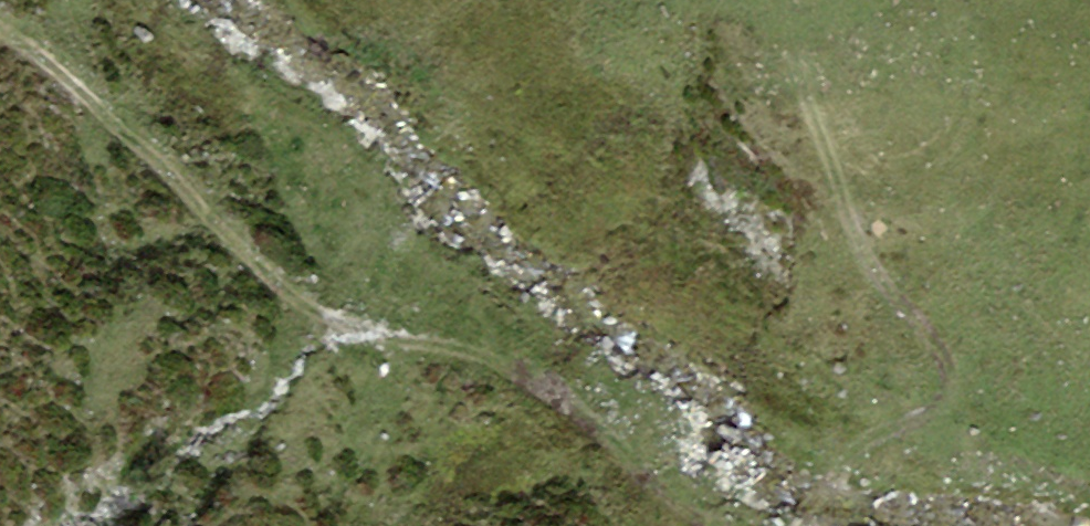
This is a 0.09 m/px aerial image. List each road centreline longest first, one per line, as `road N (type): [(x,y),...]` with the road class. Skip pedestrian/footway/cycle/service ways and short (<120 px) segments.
road 1 (track): [(790,0),(805,89),(869,270),(920,325),(946,368),(941,399),(859,450),(809,525)]
road 2 (track): [(701,525),(582,416),(503,366),(349,328),(325,313)]
road 3 (track): [(0,43),(52,75),(325,313)]

